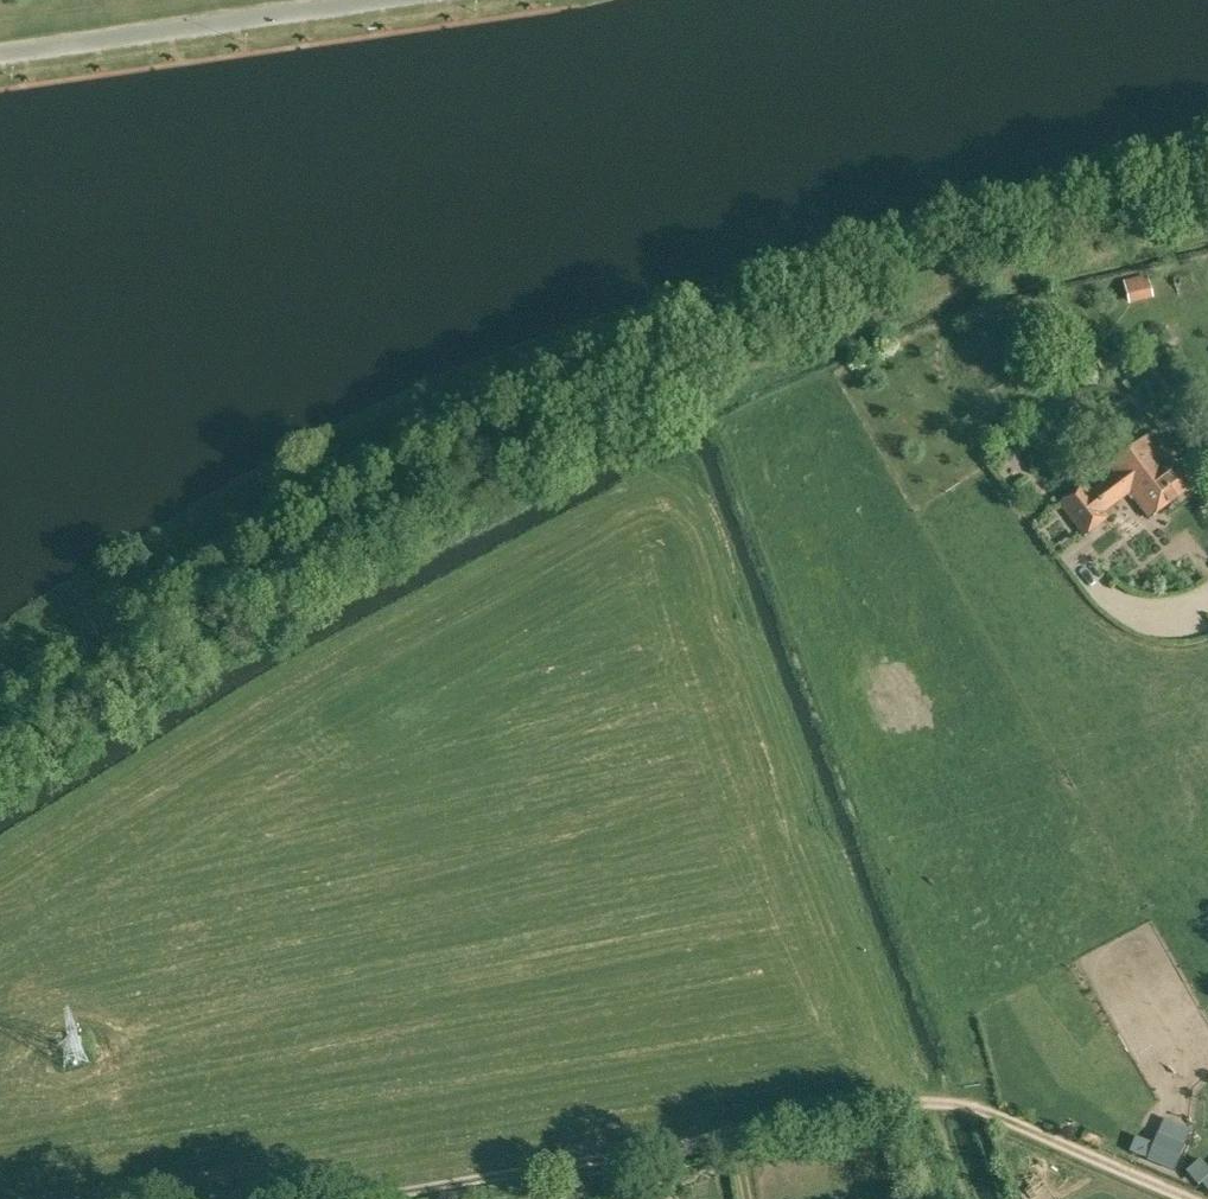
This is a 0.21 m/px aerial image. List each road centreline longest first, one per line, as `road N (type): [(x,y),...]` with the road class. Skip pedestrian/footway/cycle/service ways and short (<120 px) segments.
road 1 (track): [(1207,180),(757,296),(455,408),(233,530),(0,681)]
road 2 (track): [(362,1198),(927,1104),(979,1111),(1184,1198)]
road 3 (unclassified): [(0,57),(408,0)]

